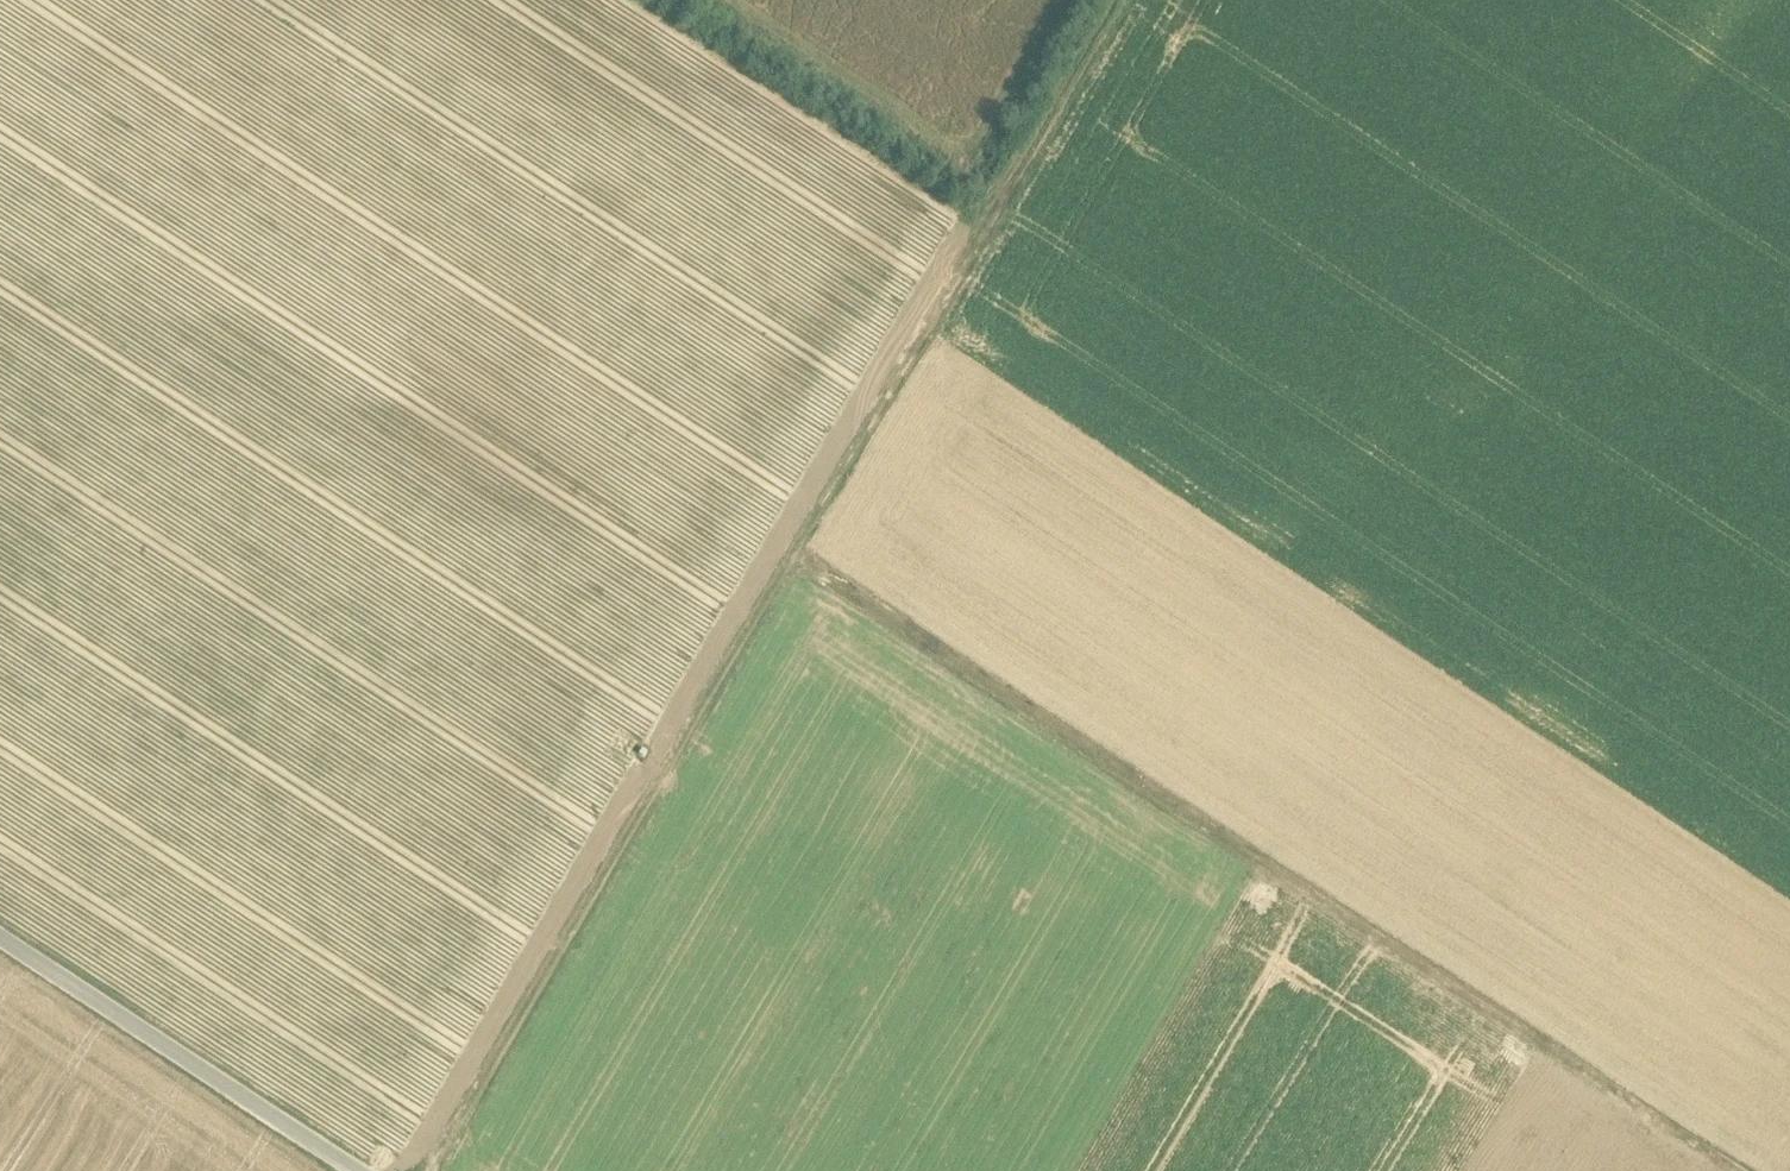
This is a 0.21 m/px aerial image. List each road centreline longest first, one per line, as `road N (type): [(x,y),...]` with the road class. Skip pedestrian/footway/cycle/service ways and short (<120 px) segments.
road 1 (track): [(1734,1170),(795,555)]
road 2 (track): [(795,555),(433,1170)]
road 3 (track): [(795,555),(1121,0)]
road 4 (unclassified): [(0,937),(357,1170)]

